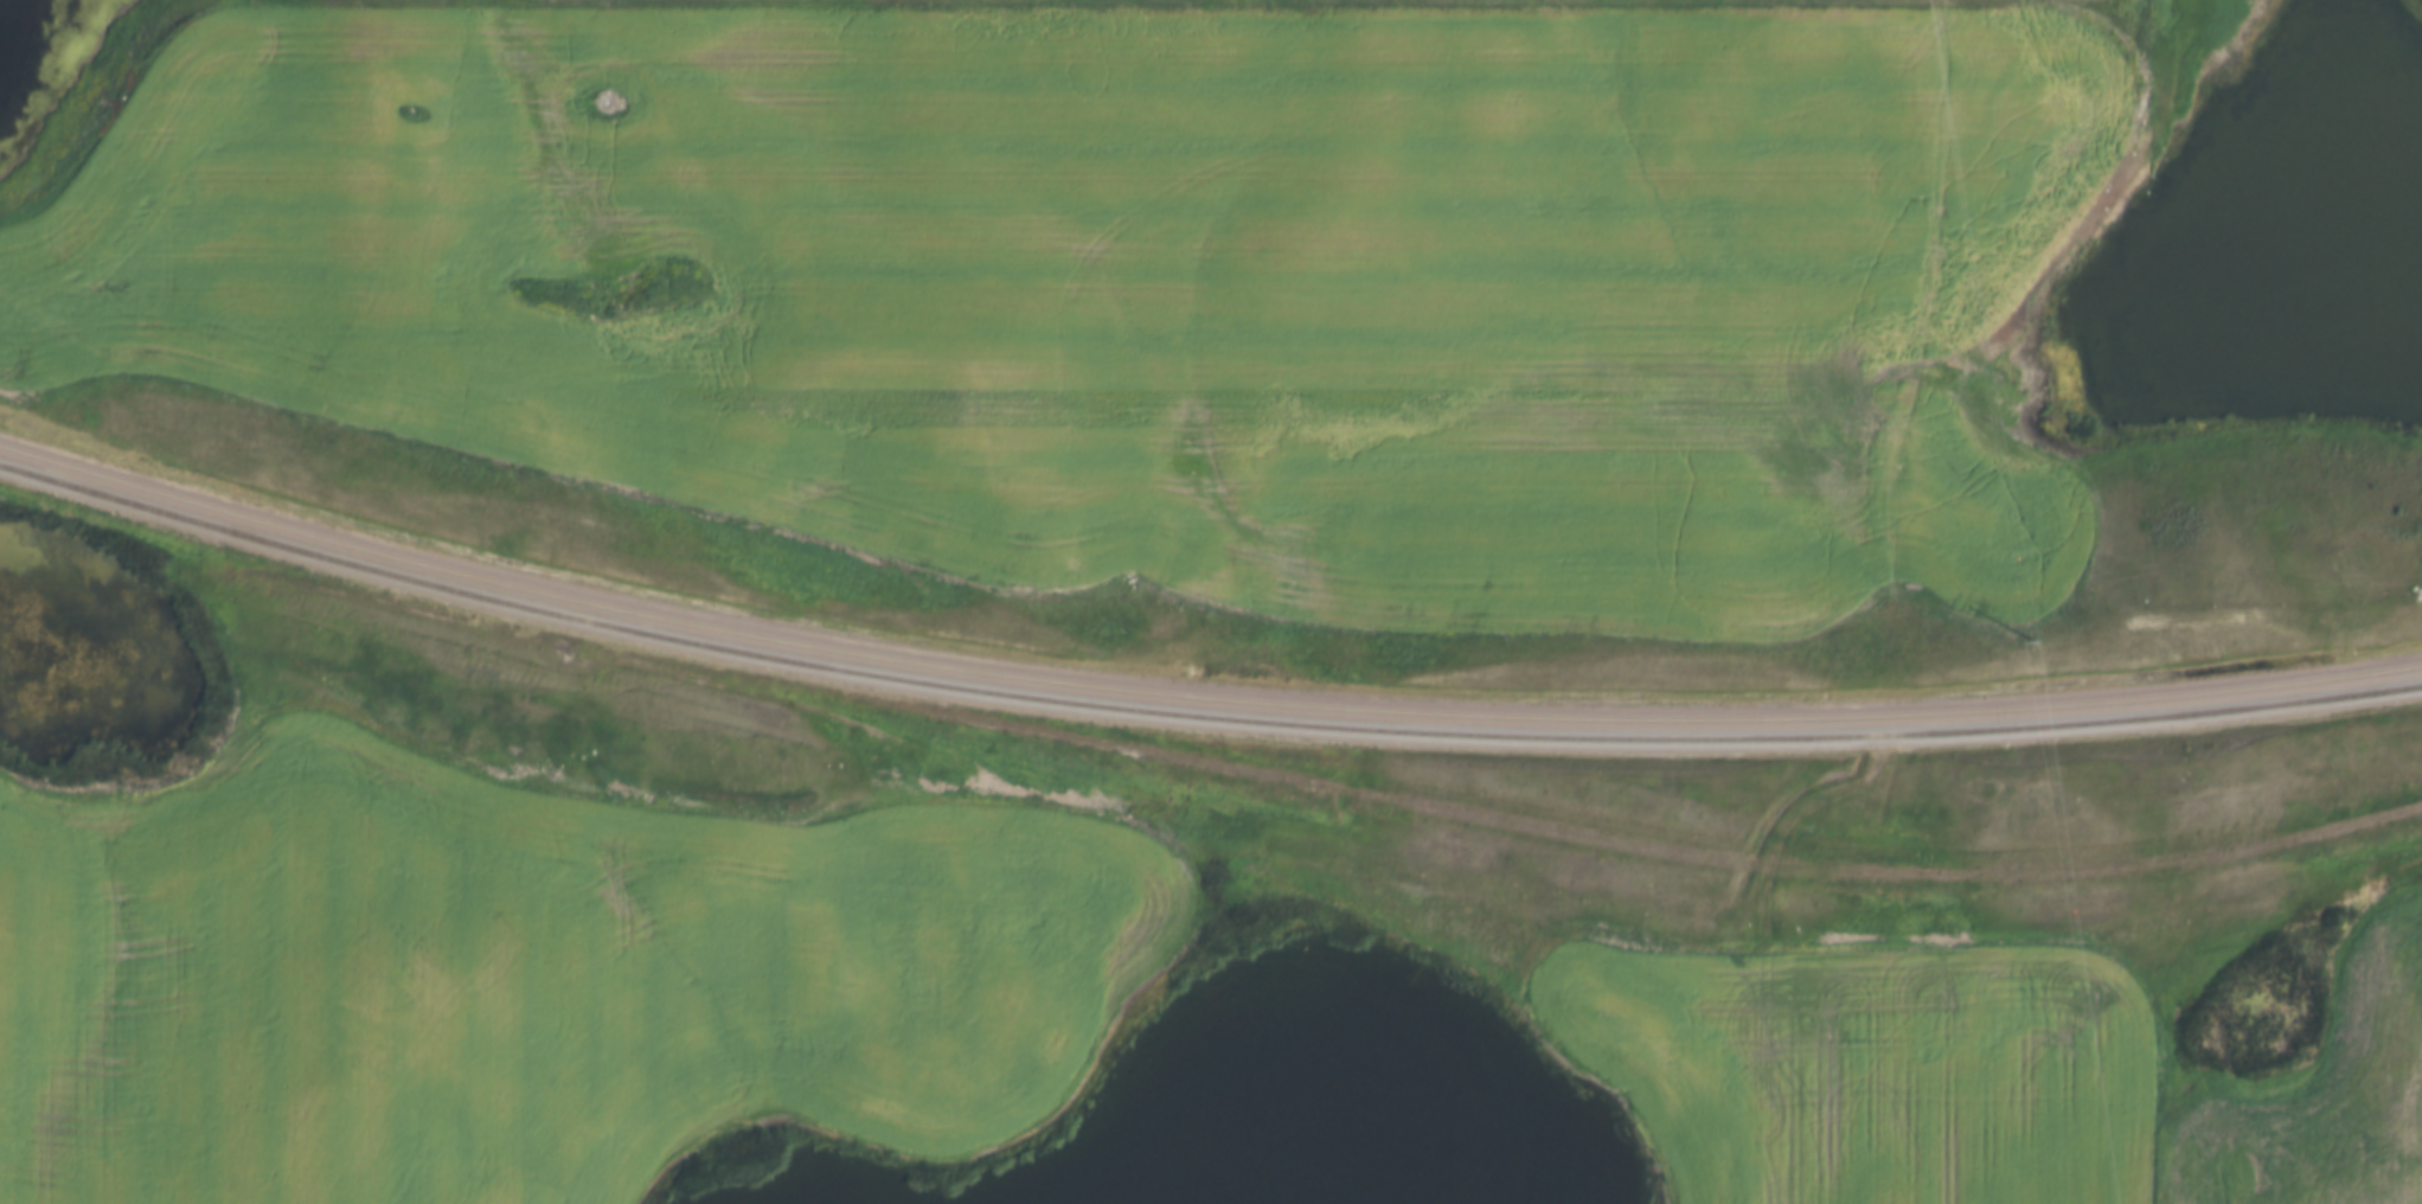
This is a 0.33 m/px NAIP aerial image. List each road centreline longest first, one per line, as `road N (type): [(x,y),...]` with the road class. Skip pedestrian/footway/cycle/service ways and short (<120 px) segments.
road 1 (track): [(2128,0),(2126,136),(2100,186),(1967,354),(1928,384),(1910,386),(1873,422),(1865,498),(1905,665)]

